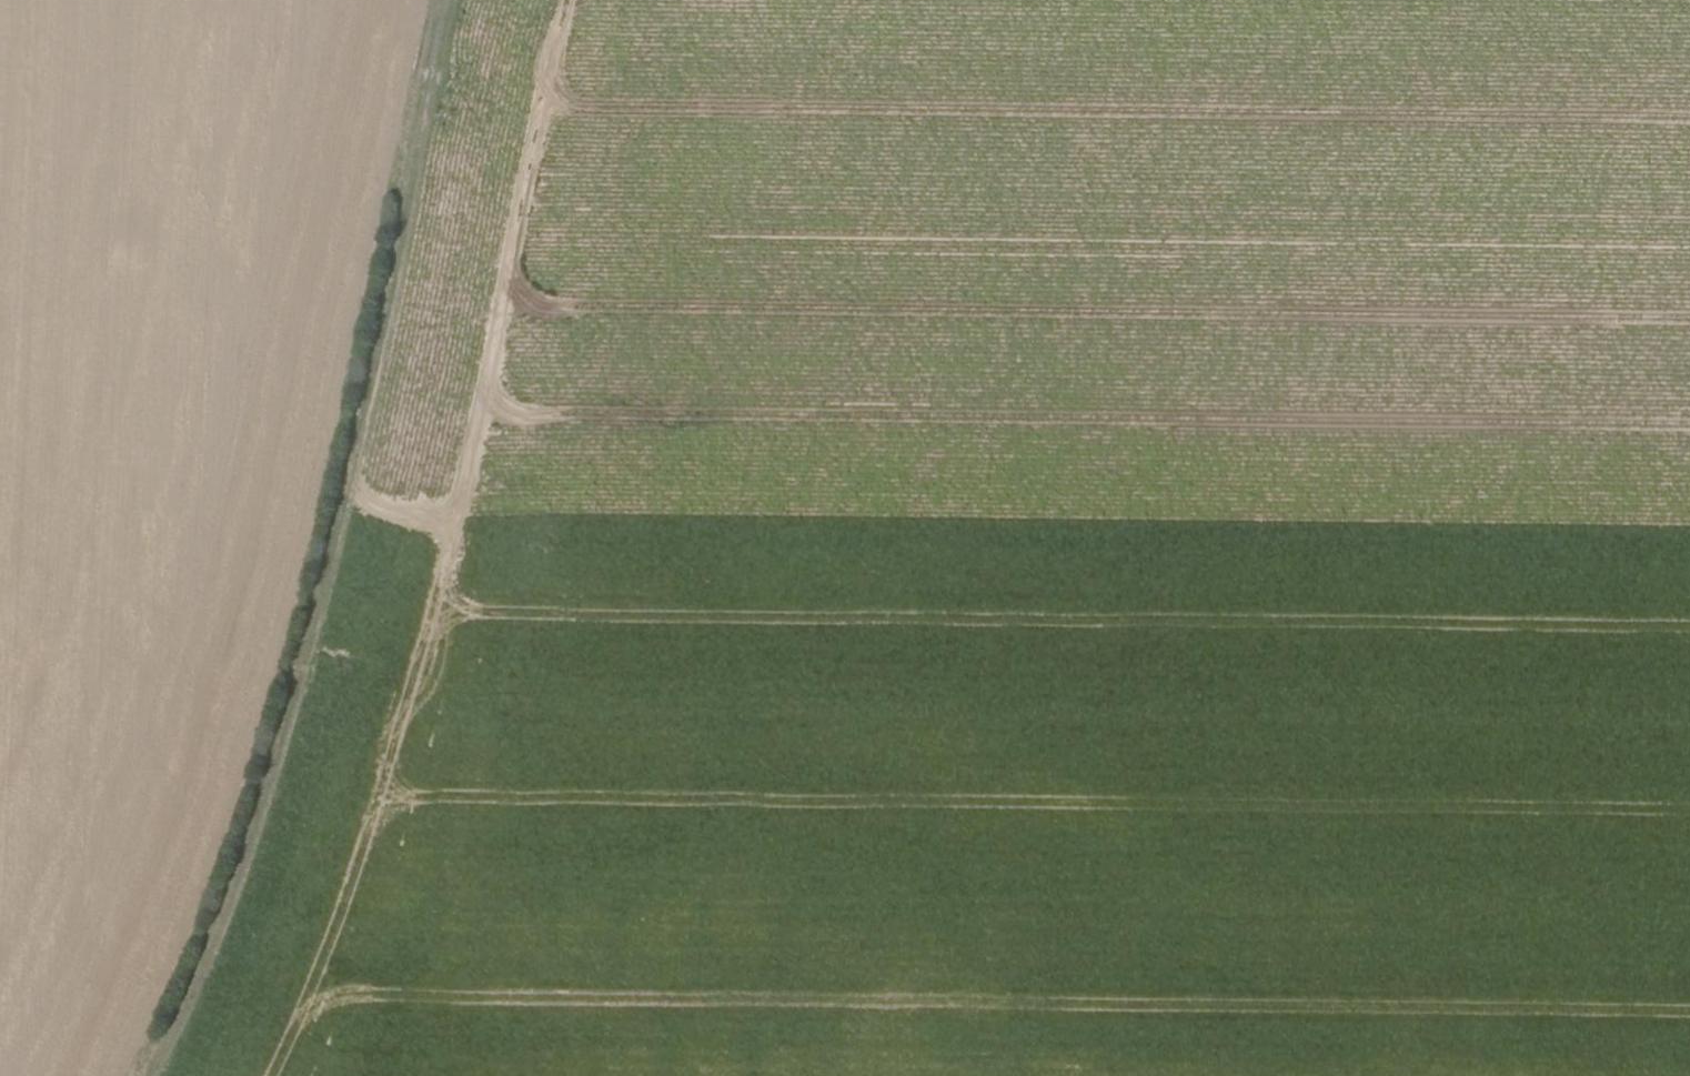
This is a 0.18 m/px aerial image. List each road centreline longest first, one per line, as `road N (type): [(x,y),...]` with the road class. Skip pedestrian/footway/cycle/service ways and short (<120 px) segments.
road 1 (track): [(457,0),(422,113),(260,843),(146,1075)]

